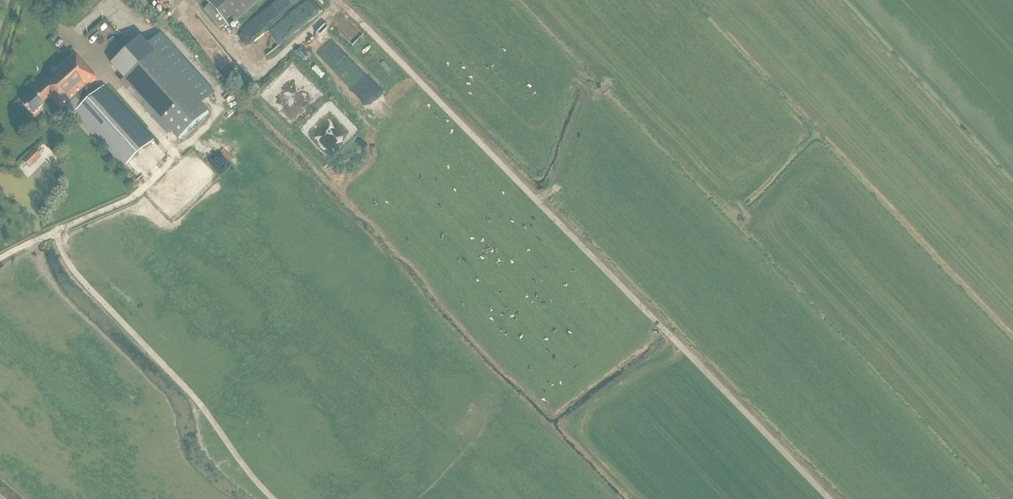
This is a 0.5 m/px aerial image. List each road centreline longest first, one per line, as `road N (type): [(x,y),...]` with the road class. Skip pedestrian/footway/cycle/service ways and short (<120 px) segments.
road 1 (track): [(338,0),(829,498)]
road 2 (track): [(53,232),(65,260),(196,399),(273,498)]
road 3 (track): [(0,259),(131,199),(215,120)]
road 4 (track): [(679,344),(667,362),(609,393),(587,415),(592,448),(641,498)]

